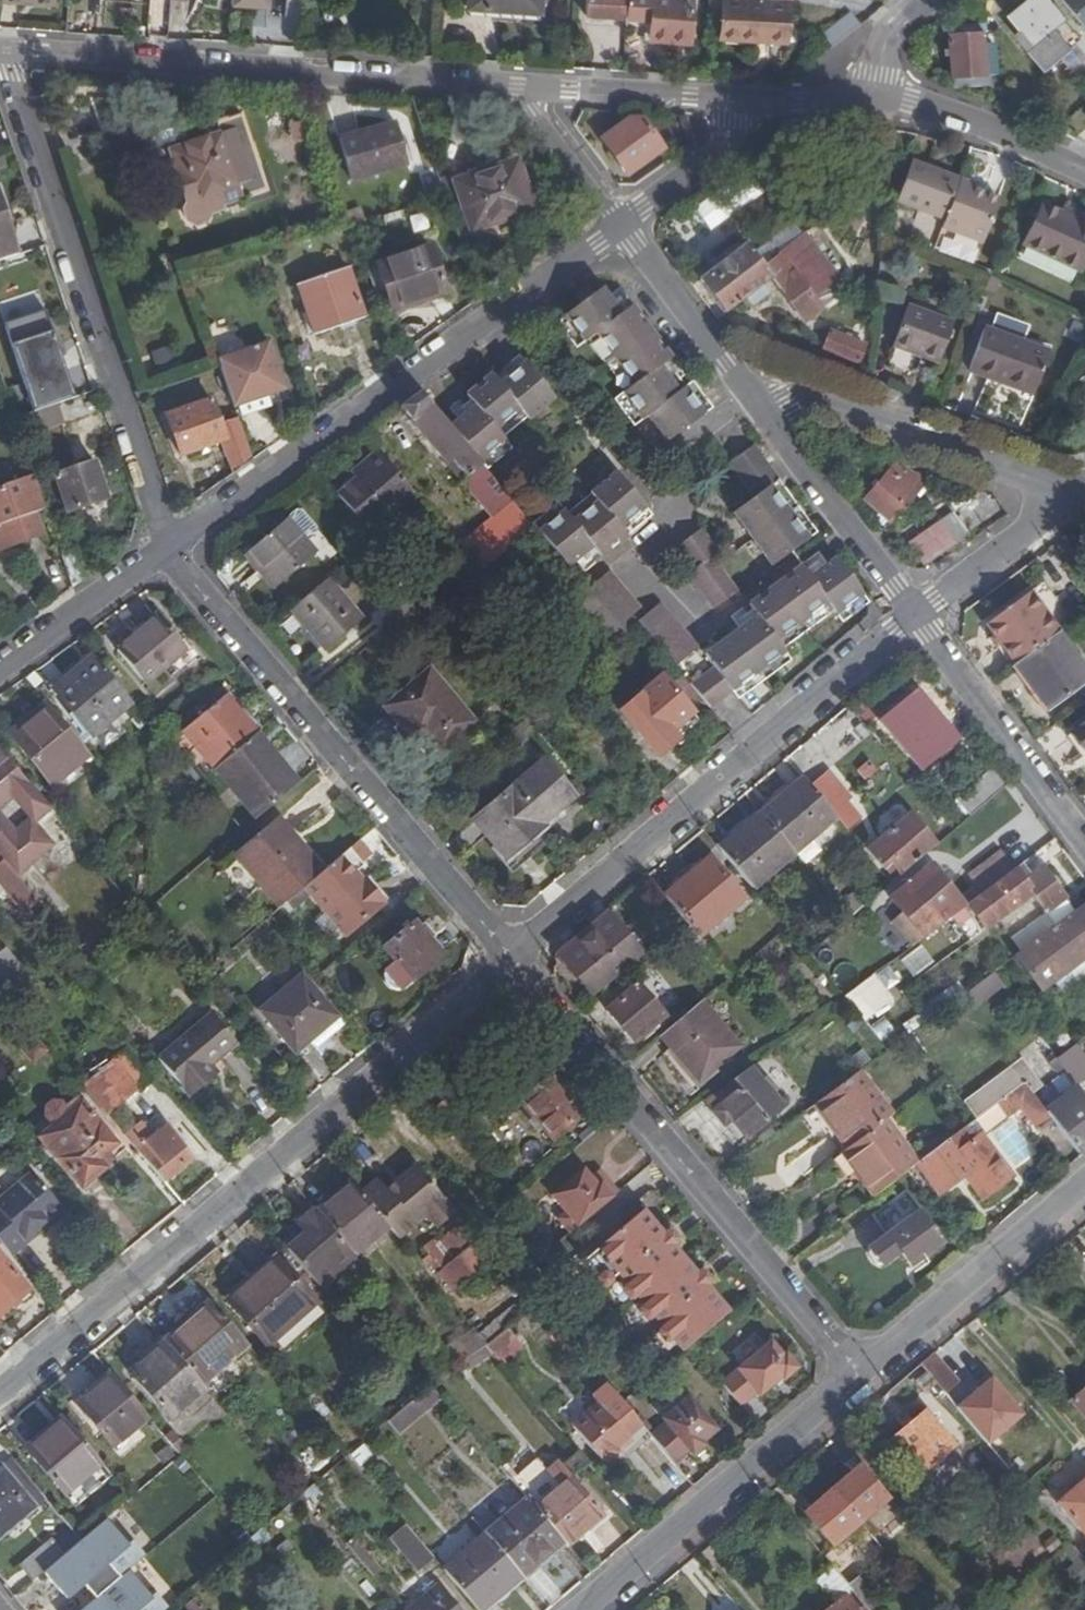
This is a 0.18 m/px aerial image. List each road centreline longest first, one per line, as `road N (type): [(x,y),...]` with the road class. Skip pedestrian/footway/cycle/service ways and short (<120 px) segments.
road 1 (residential): [(513,955),(0,1392)]
road 2 (tertiary): [(618,225),(162,549)]
road 3 (residential): [(513,955),(856,1375)]
road 4 (residential): [(162,549),(513,955)]
road 5 (residential): [(914,612),(513,955)]
road 6 (residential): [(526,89),(5,54)]
road 7 (residential): [(162,549),(159,509),(5,54)]
road 8 (residential): [(856,1375),(585,1609)]
road 9 (residential): [(1079,490),(818,396),(763,406)]
road 10 (residential): [(1084,1184),(856,1375)]
road 11 (tertiary): [(914,612),(1084,843)]
road 12 (tertiary): [(763,406),(914,612)]
road 13 (tertiary): [(618,225),(763,406)]
road 14 (tertiary): [(1084,171),(995,129),(874,92)]
road 15 (residential): [(736,103),(526,89)]
road 16 (residential): [(1079,490),(914,612)]
road 17 (tertiary): [(162,549),(0,666)]
road 18 (tertiary): [(736,103),(721,151),(618,225)]
road 19 (residential): [(526,89),(532,111),(618,225)]
road 20 (tertiary): [(874,92),(799,104),(736,103)]

